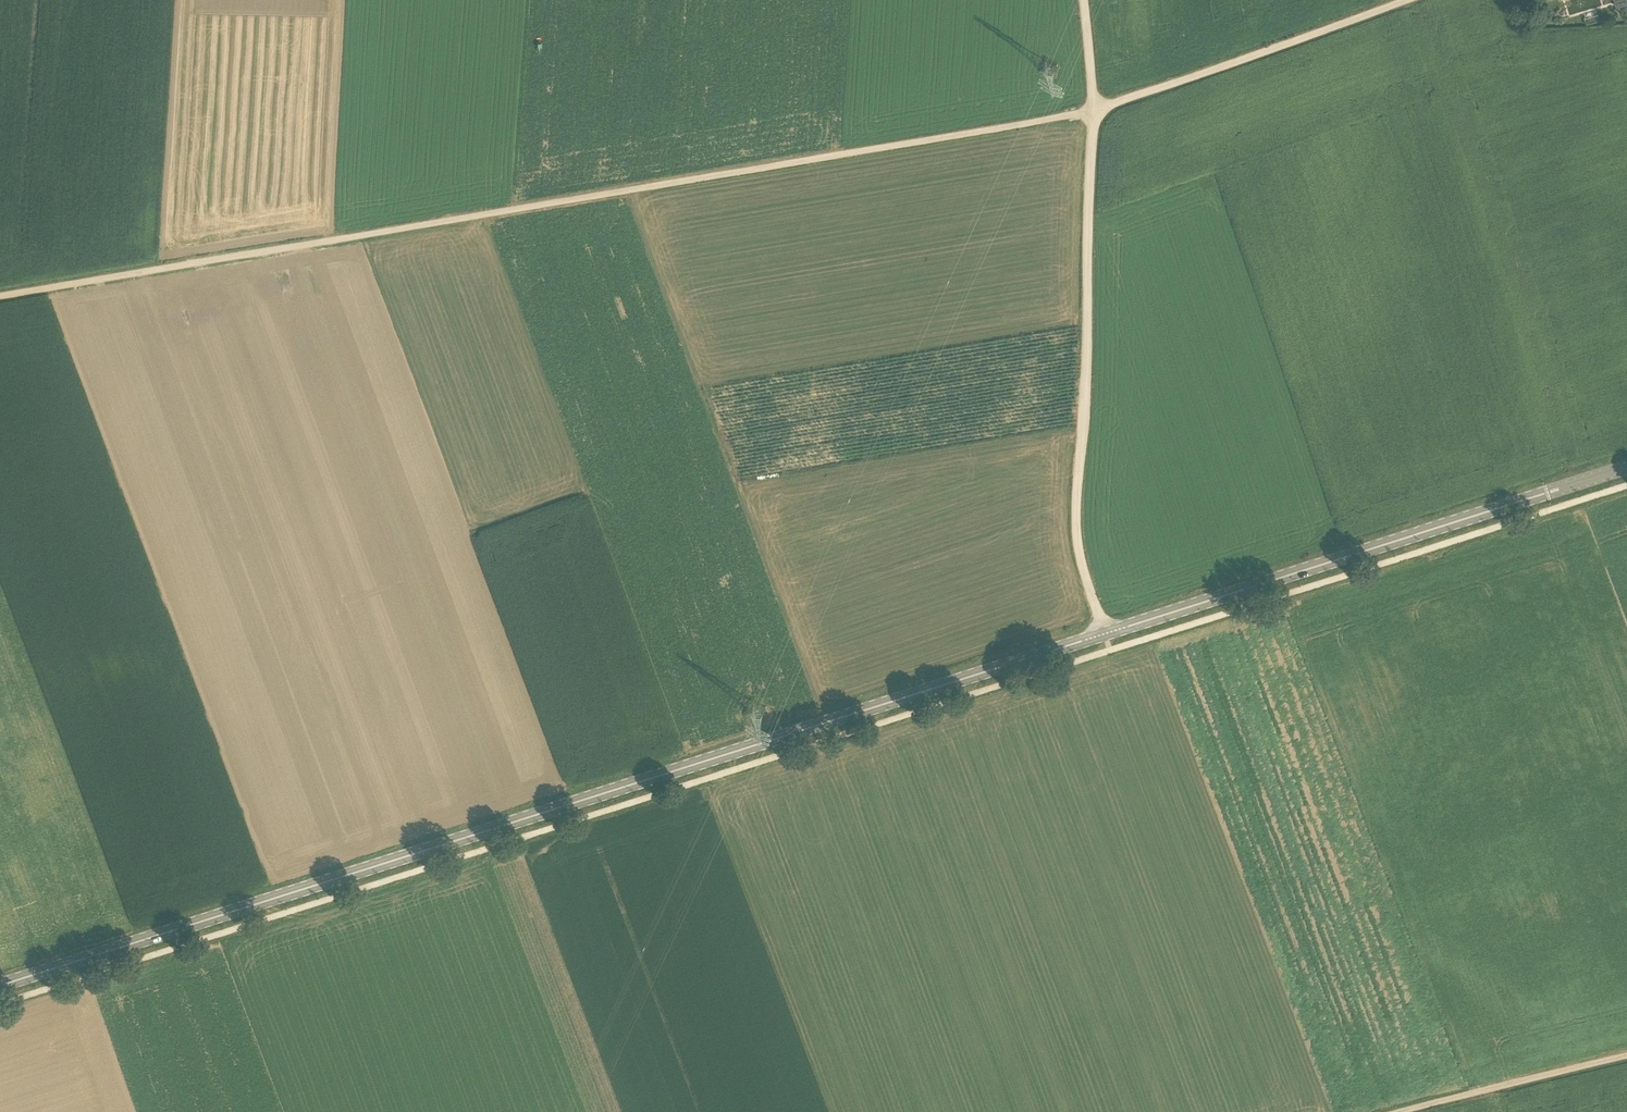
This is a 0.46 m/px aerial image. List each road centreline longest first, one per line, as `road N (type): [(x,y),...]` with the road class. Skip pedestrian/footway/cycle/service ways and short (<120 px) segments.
road 1 (tertiary): [(0,986),(1626,467)]
road 2 (track): [(0,296),(1095,110)]
road 3 (track): [(1083,0),(1095,110),(1077,545),(1106,633)]
road 4 (track): [(1405,0),(1095,110)]
road 5 (track): [(1406,1111),(1626,1058)]

